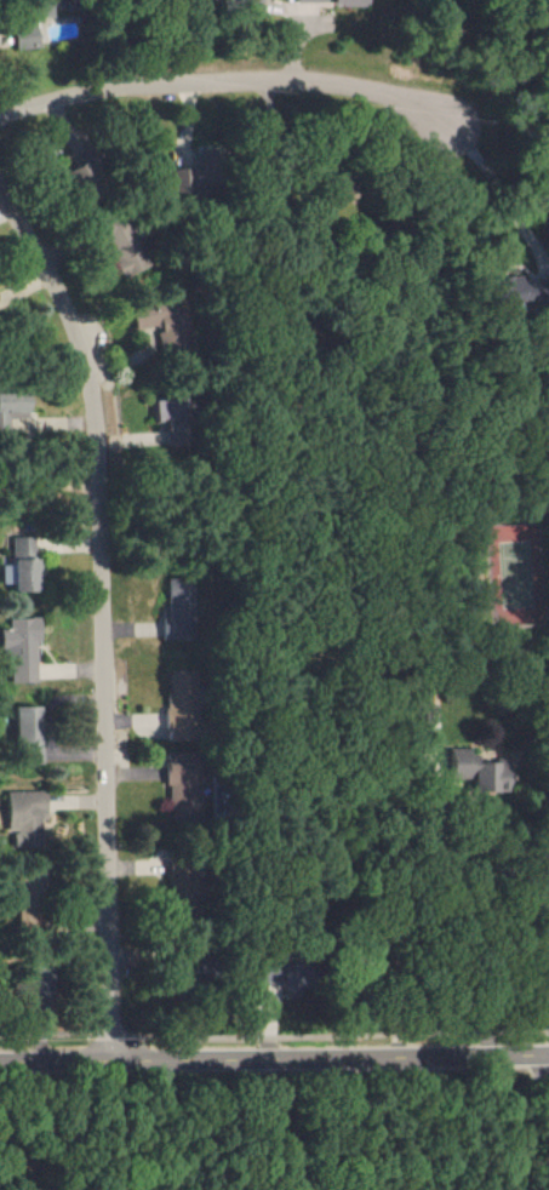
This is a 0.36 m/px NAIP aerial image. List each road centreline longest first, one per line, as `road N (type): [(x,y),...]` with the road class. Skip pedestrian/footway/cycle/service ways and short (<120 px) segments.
road 1 (residential): [(118,1060),(99,420),(69,310),(0,188)]
road 2 (tertiary): [(548,1052),(0,1062)]
road 3 (residential): [(0,118),(80,96),(234,80)]
road 4 (residential): [(234,80),(338,84),(452,120)]

